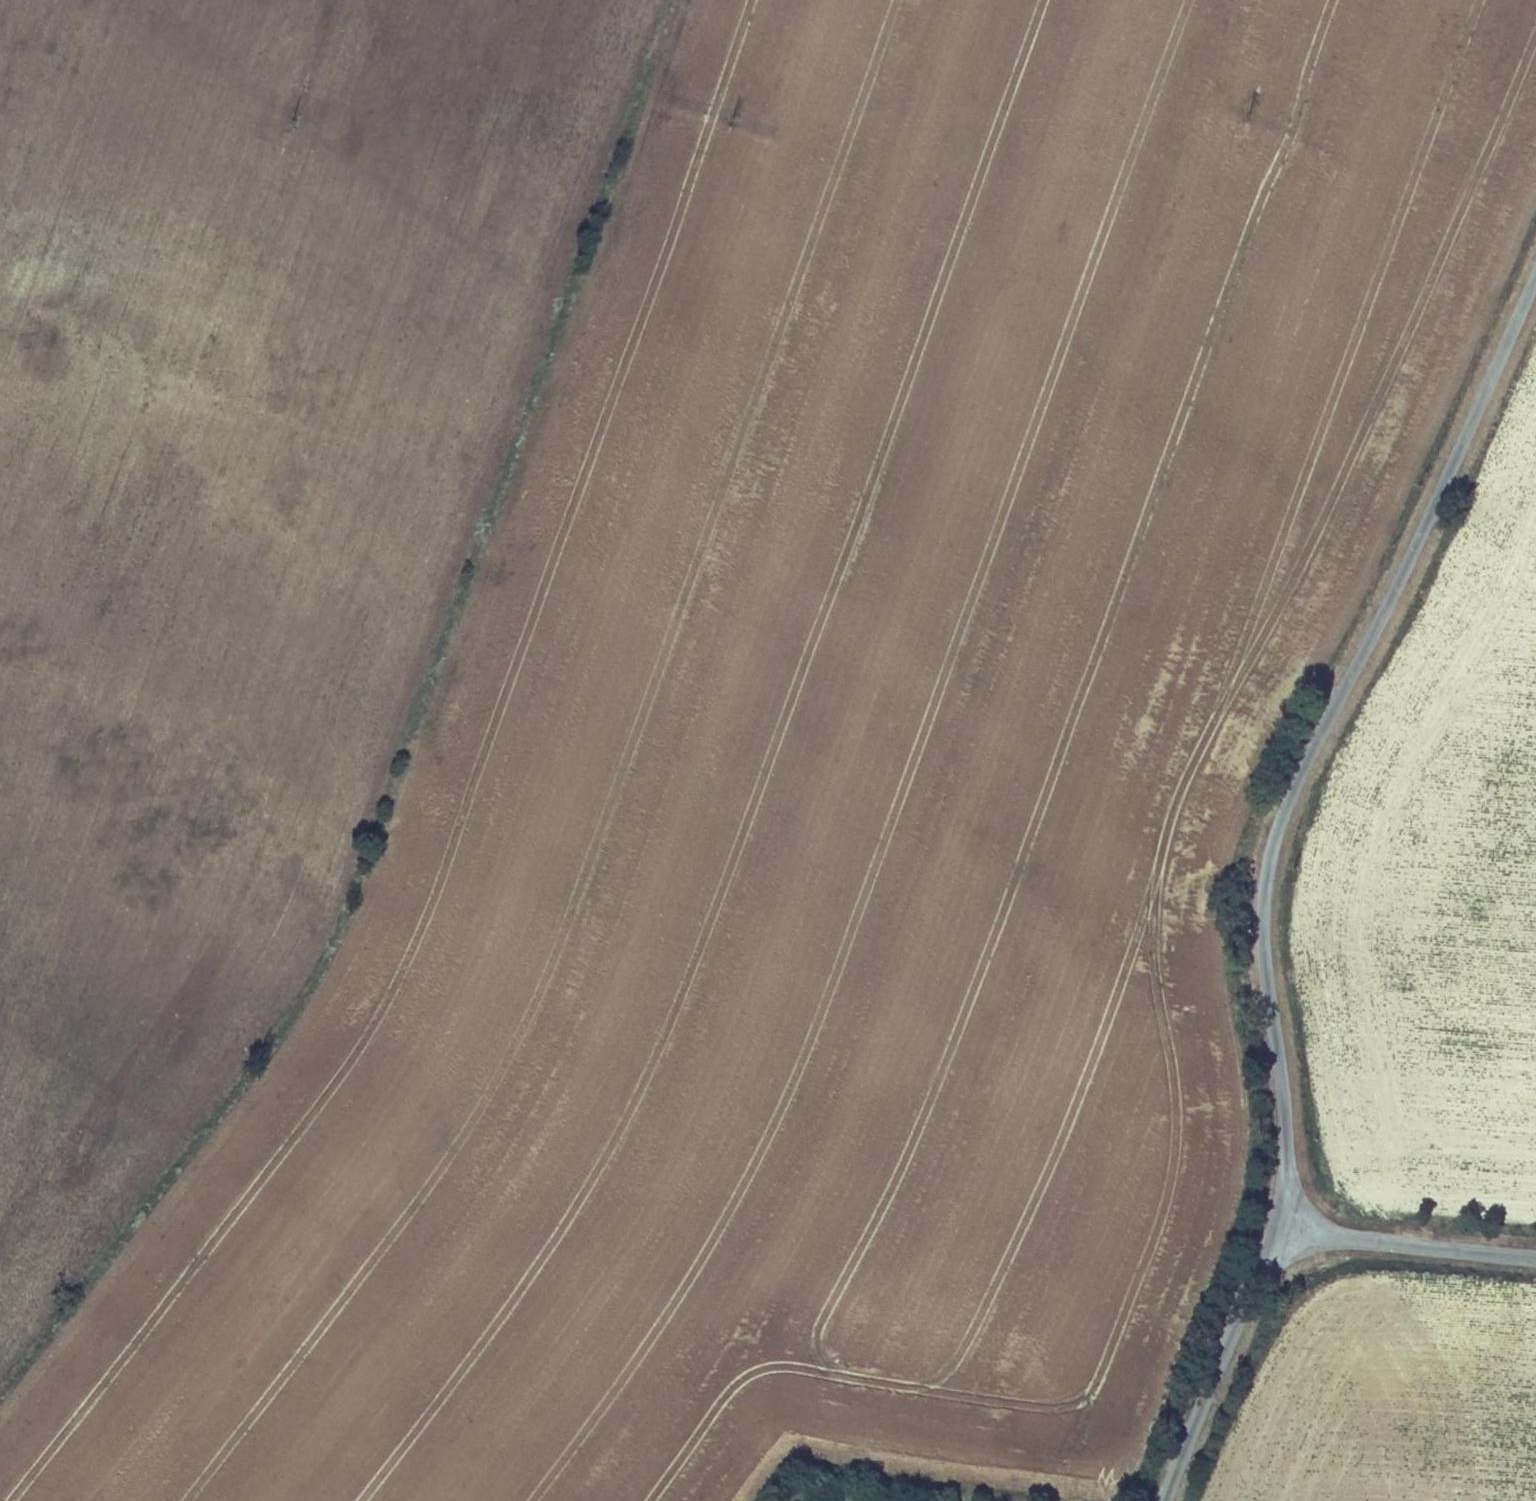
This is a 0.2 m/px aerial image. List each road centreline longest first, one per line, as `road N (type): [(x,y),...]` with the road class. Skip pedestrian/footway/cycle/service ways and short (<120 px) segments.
road 1 (unclassified): [(1278,1232),(1286,1156),(1264,961),(1271,854),(1535,278)]
road 2 (unclassified): [(1165,1500),(1278,1232)]
road 3 (unclassified): [(1535,1256),(1278,1232)]

